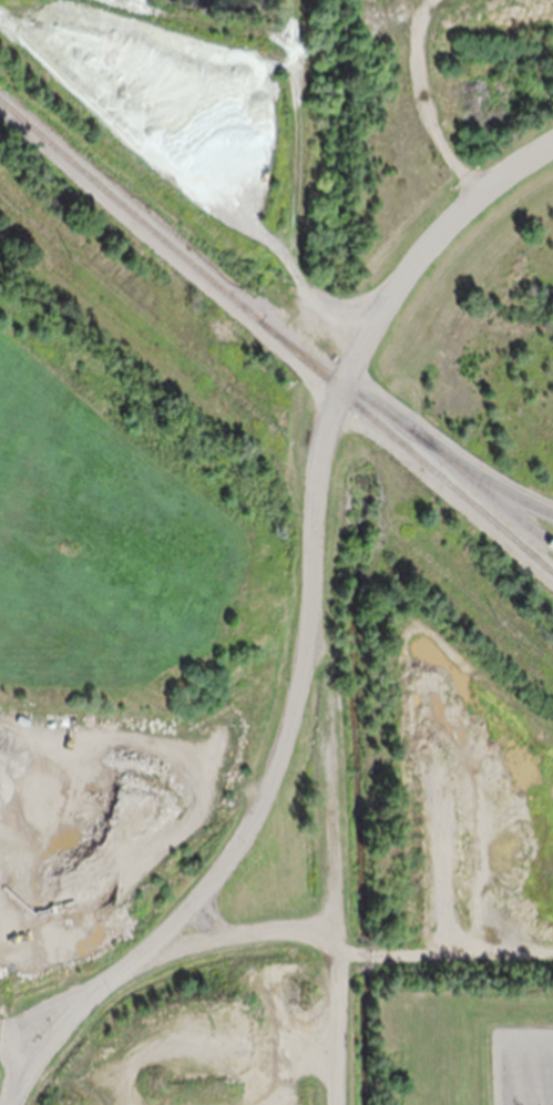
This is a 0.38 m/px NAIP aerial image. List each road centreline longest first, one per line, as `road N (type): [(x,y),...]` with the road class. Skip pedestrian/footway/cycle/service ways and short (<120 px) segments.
road 1 (residential): [(335,1104),(327,668),(308,602),(307,538),(315,461),(337,389)]
road 2 (residential): [(4,1104),(23,1068),(214,870),(257,800),(285,733),(308,602)]
road 3 (residential): [(337,389),(406,268),(441,226),(482,187),(552,141)]

